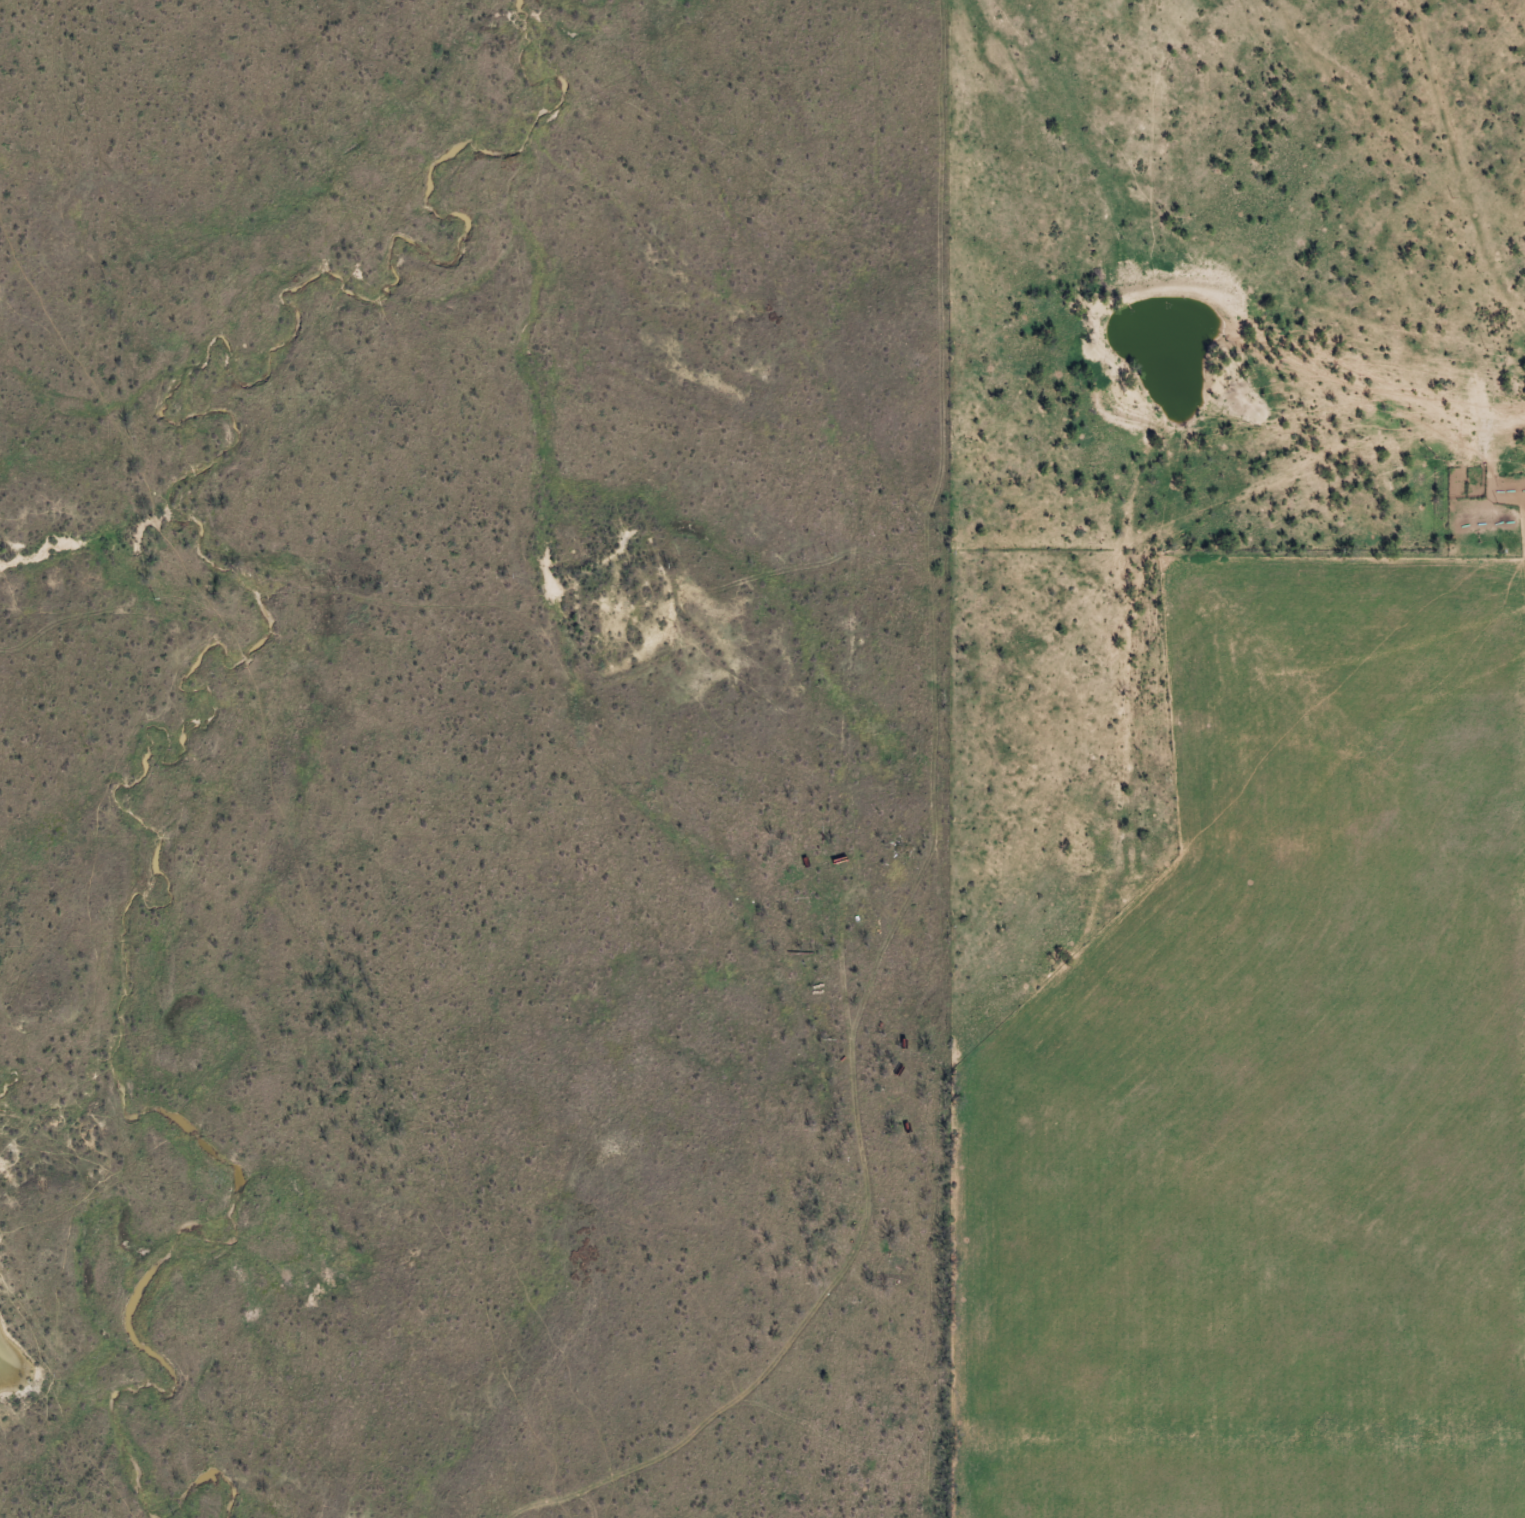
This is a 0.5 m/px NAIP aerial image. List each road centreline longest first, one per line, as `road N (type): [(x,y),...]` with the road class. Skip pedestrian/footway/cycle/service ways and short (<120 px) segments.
road 1 (residential): [(537,617),(379,592),(156,622),(0,605)]

